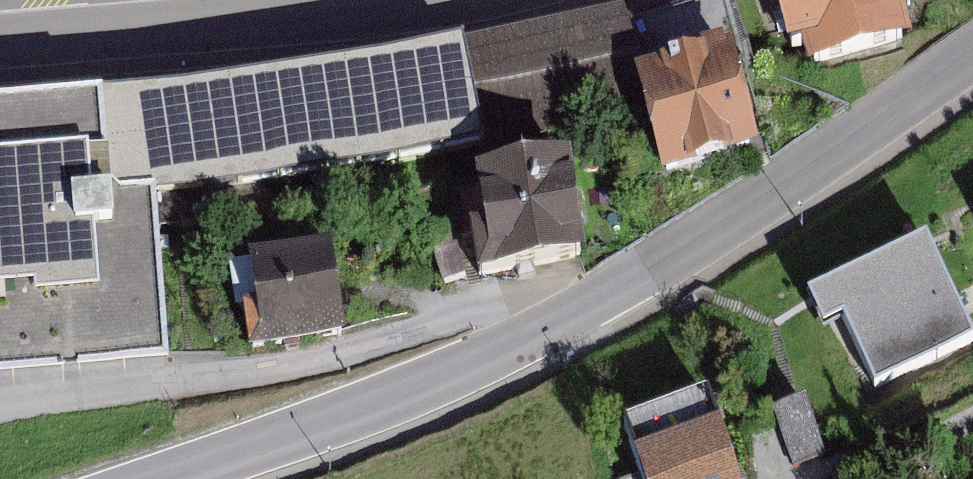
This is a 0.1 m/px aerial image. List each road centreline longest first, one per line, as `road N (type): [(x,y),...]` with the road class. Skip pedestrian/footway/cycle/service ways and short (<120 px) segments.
road 1 (unclassified): [(573,317),(485,309),(341,352),(0,406)]
road 2 (tertiary): [(972,53),(573,317)]
road 3 (tertiary): [(0,46),(312,23),(469,0)]
road 4 (tertiary): [(573,317),(399,399),(166,478)]

